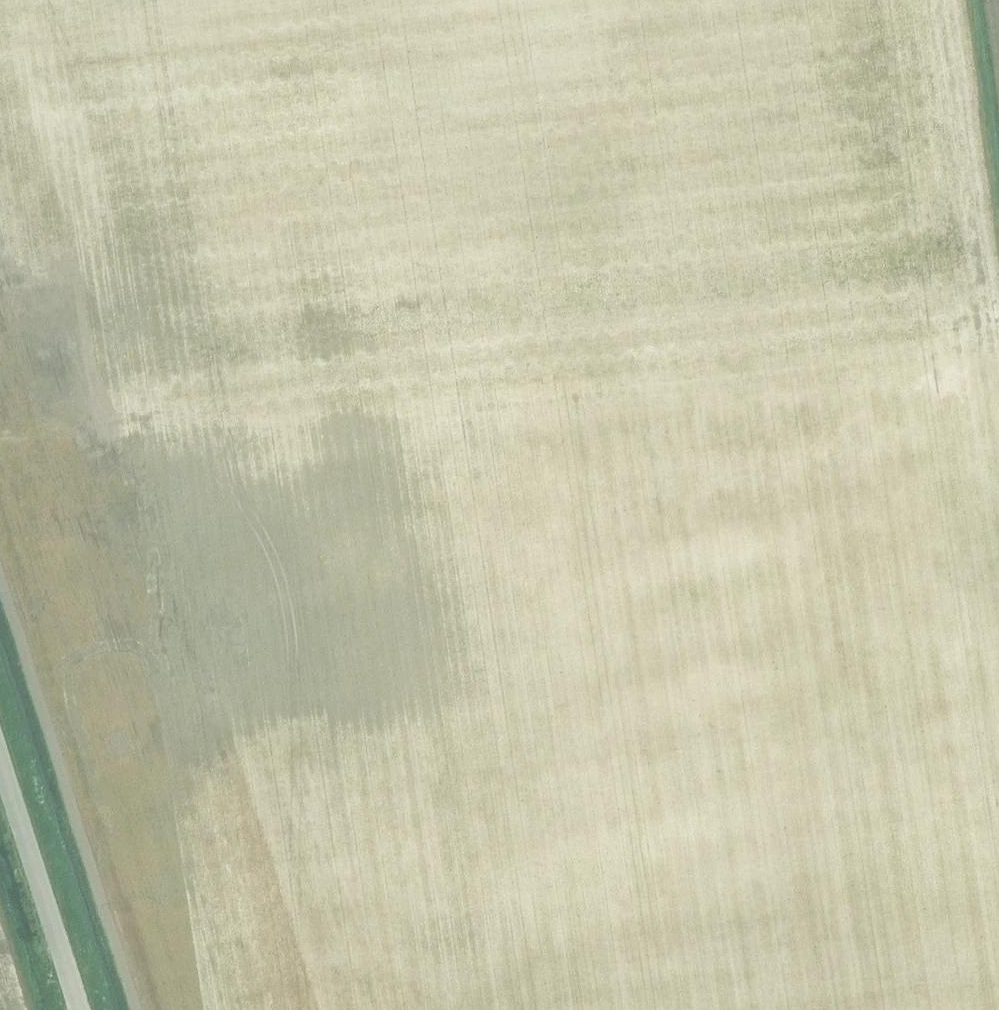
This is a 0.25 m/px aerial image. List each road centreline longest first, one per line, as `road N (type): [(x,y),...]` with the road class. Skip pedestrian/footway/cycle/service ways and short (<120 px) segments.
road 1 (tertiary): [(71,1009),(0,785)]

